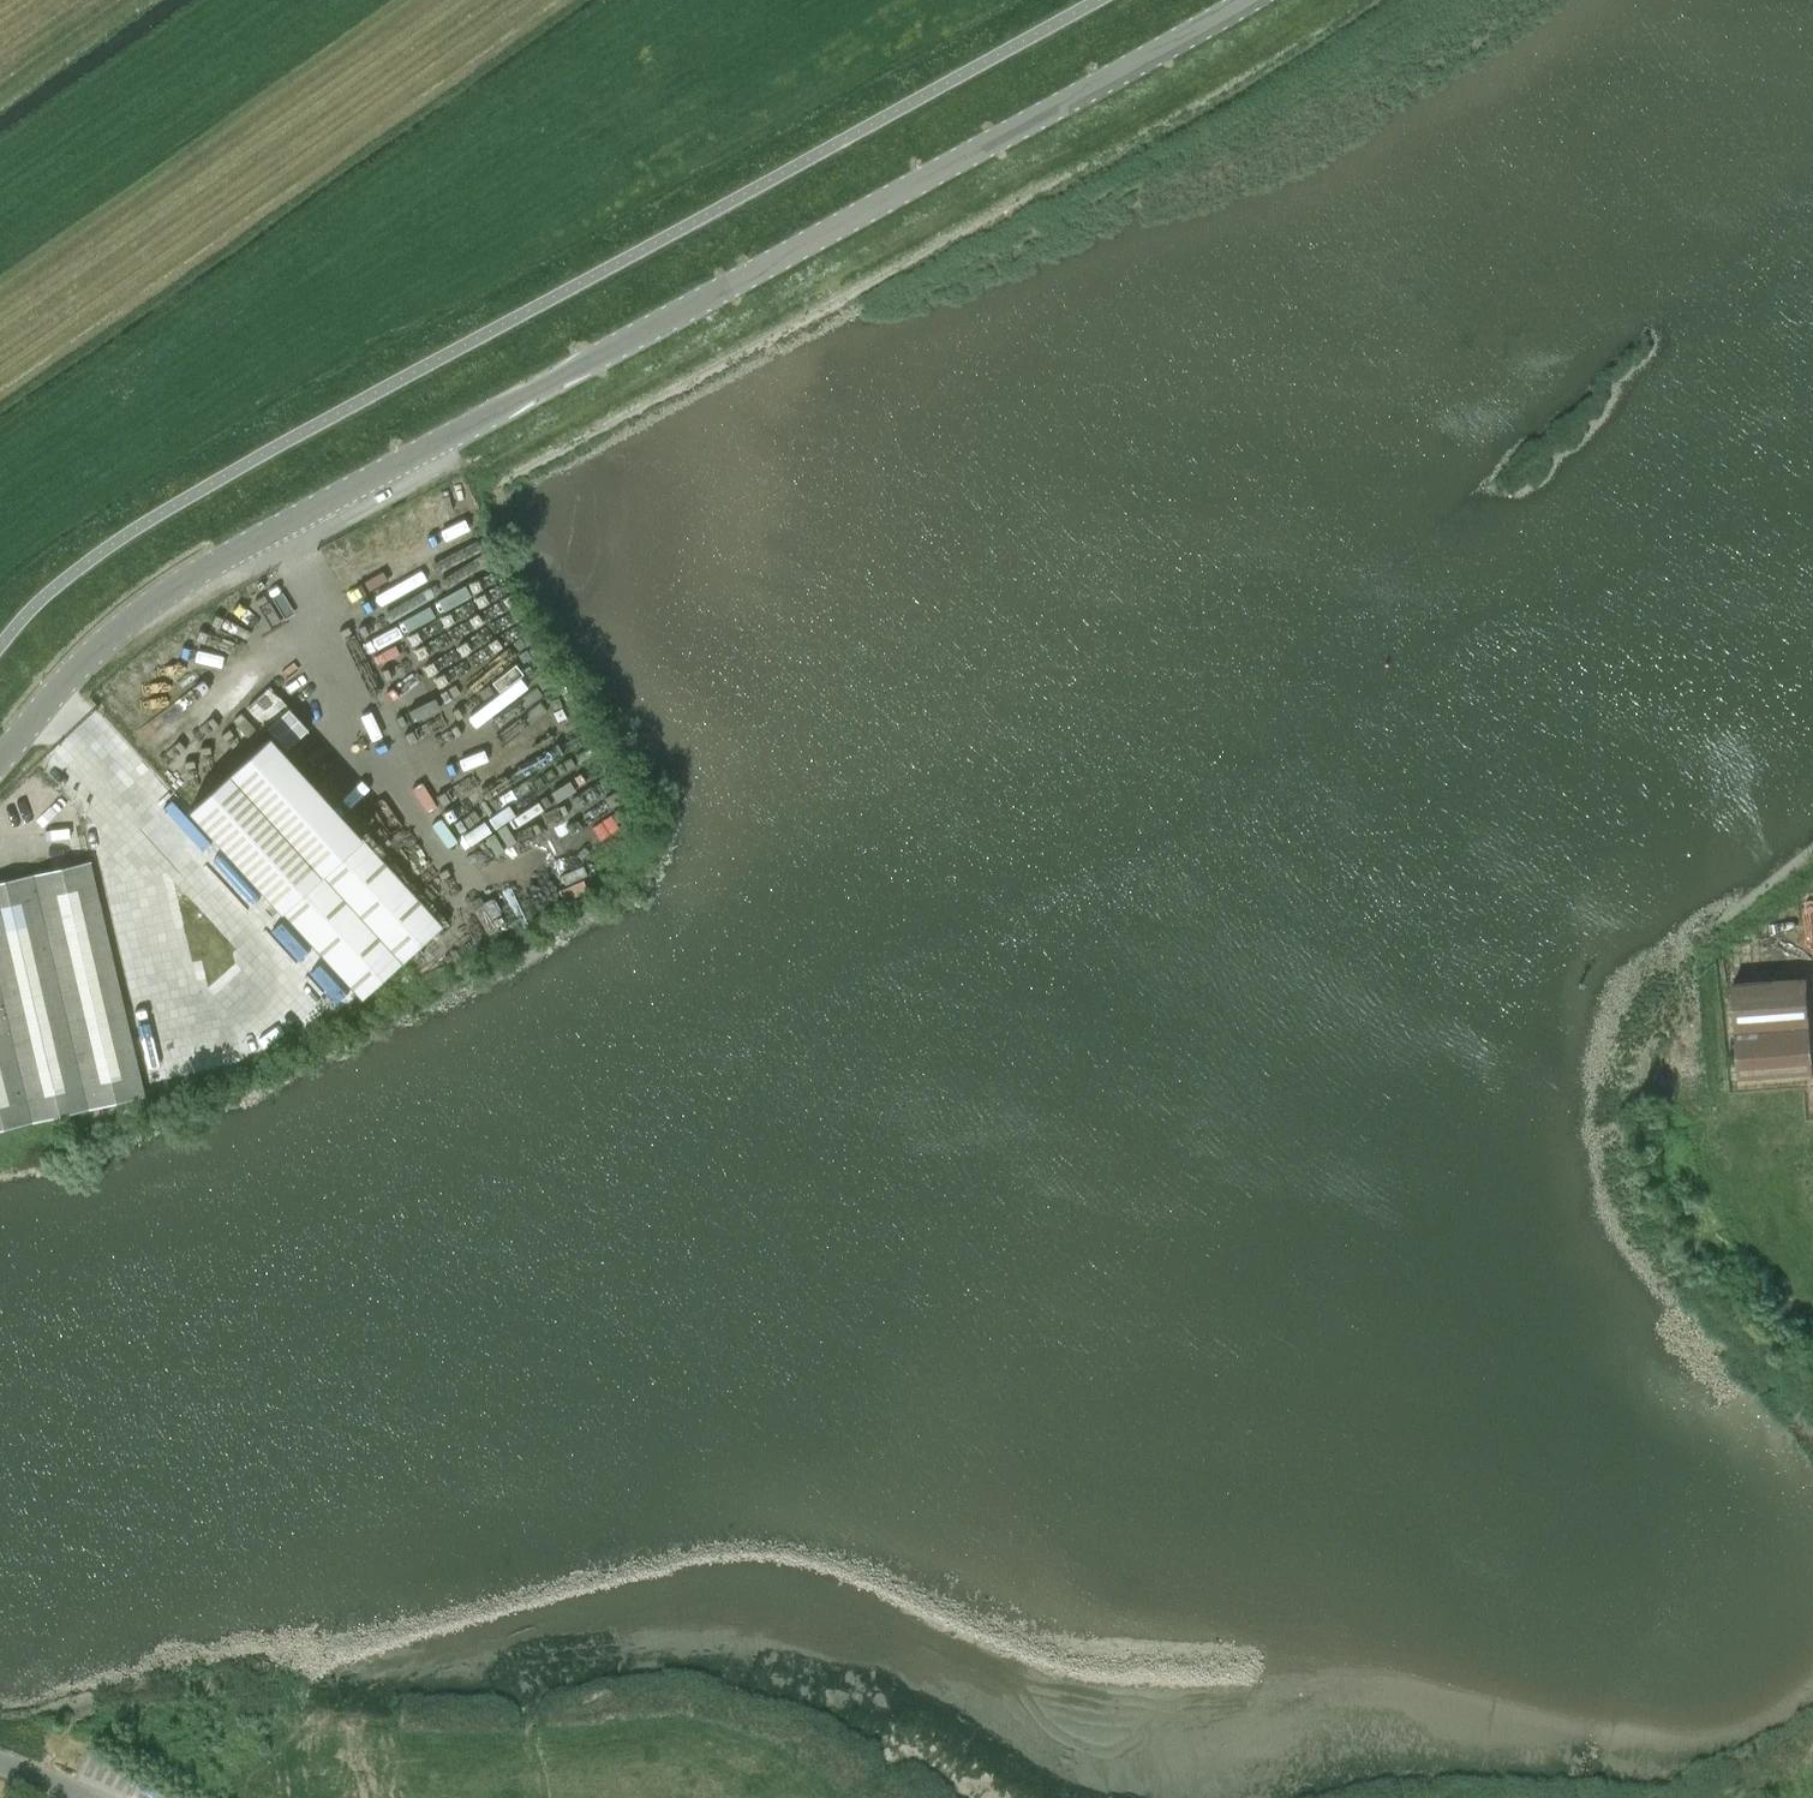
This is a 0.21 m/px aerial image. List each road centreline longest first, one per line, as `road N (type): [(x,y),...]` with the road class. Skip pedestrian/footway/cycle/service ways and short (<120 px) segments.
road 1 (tertiary): [(0,758),(111,633),(206,566),(1244,0)]

